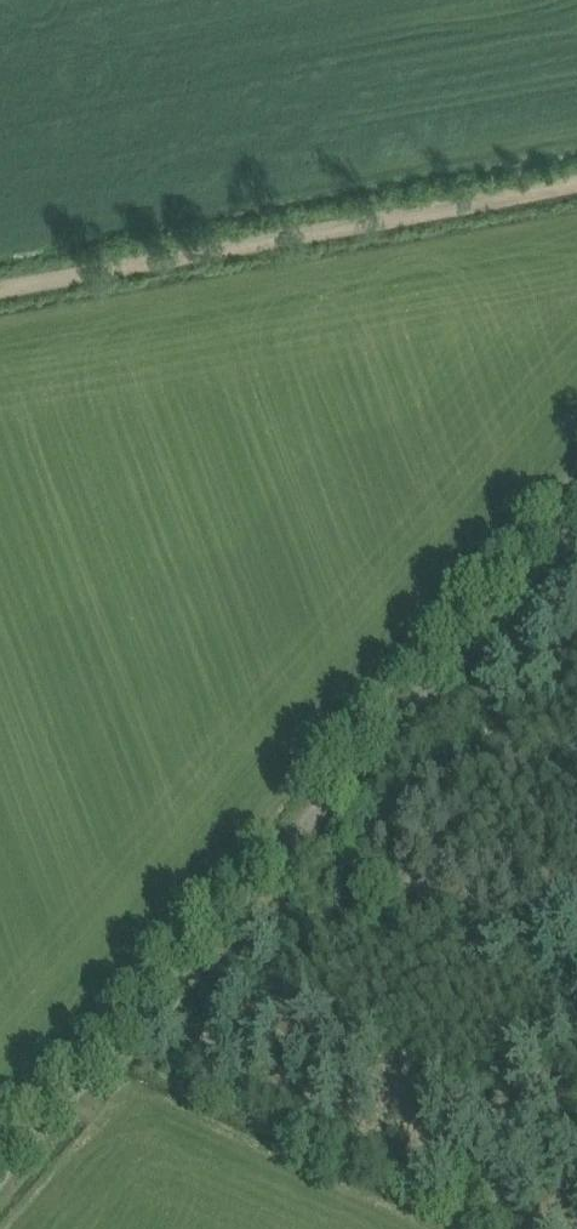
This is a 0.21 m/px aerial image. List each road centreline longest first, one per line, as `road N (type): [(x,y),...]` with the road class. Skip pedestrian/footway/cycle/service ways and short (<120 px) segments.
road 1 (track): [(0,1176),(576,509)]
road 2 (track): [(576,184),(0,293)]
road 3 (track): [(322,855),(576,926)]

